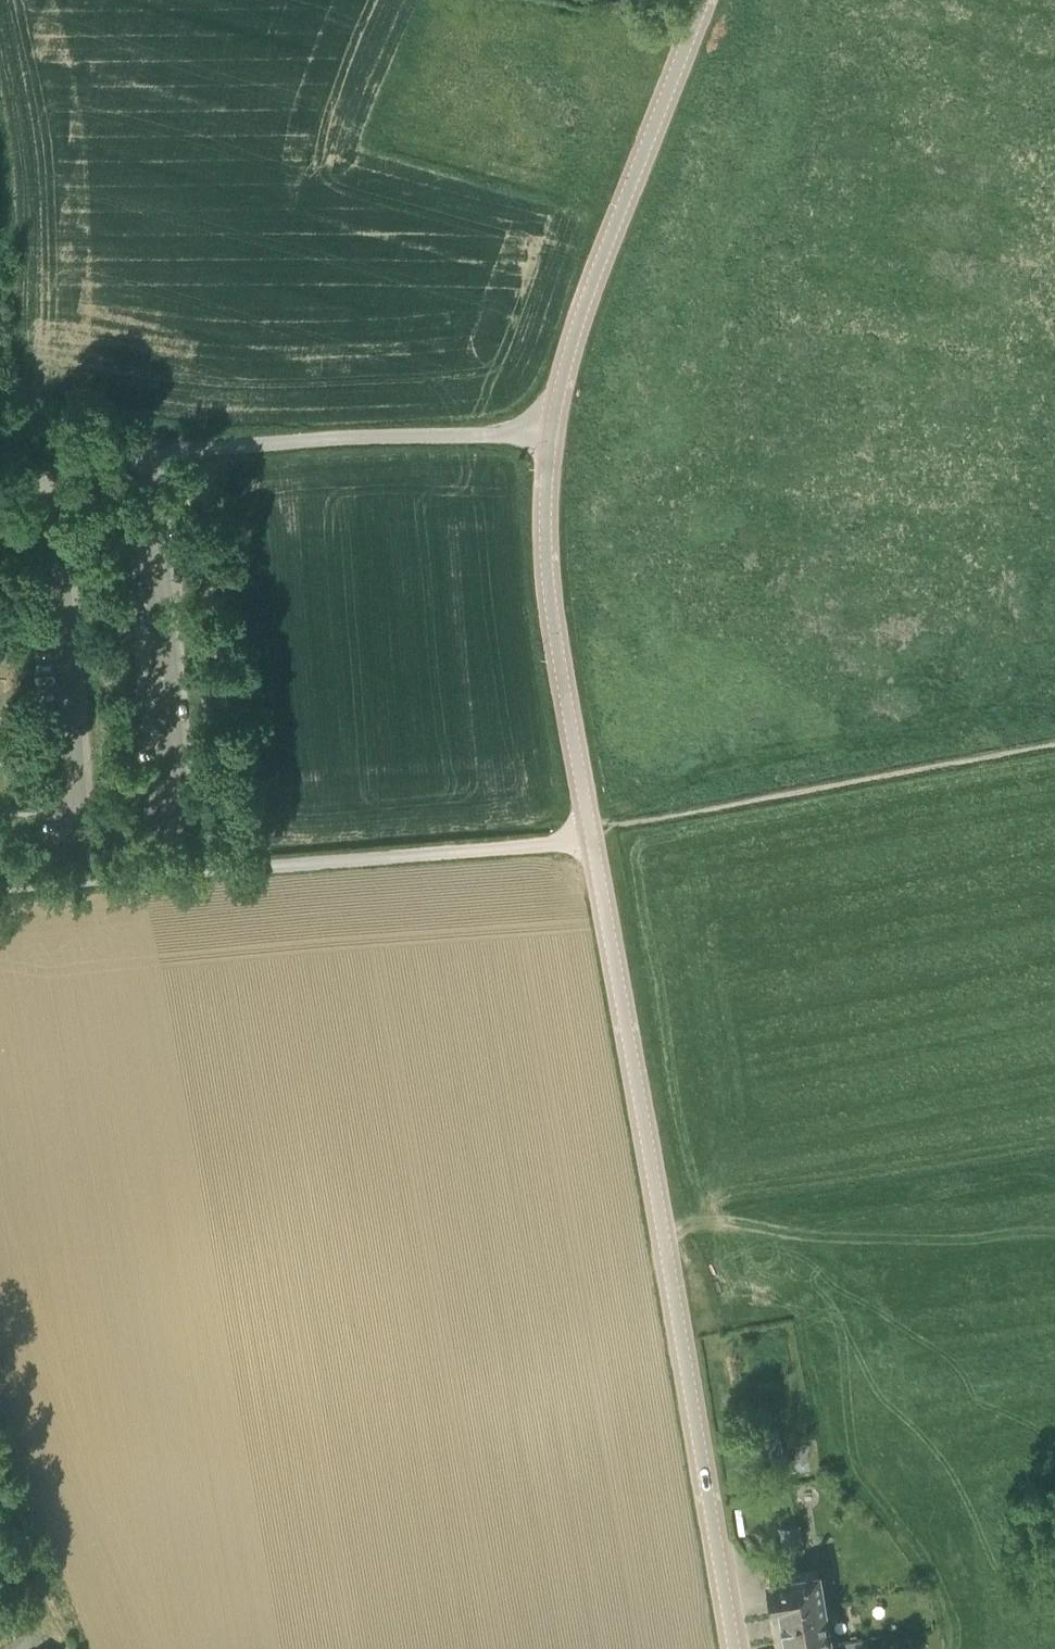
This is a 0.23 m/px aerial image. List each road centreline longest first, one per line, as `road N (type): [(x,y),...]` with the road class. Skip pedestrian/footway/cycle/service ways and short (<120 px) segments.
road 1 (secondary): [(734,1648),(589,835)]
road 2 (unclassified): [(0,889),(589,835)]
road 3 (unclassified): [(553,427),(154,452),(42,477),(0,525)]
road 4 (secondary): [(553,427),(585,305),(703,0)]
road 5 (secondary): [(589,835),(547,553),(553,427)]
road 6 (track): [(31,434),(186,448)]

